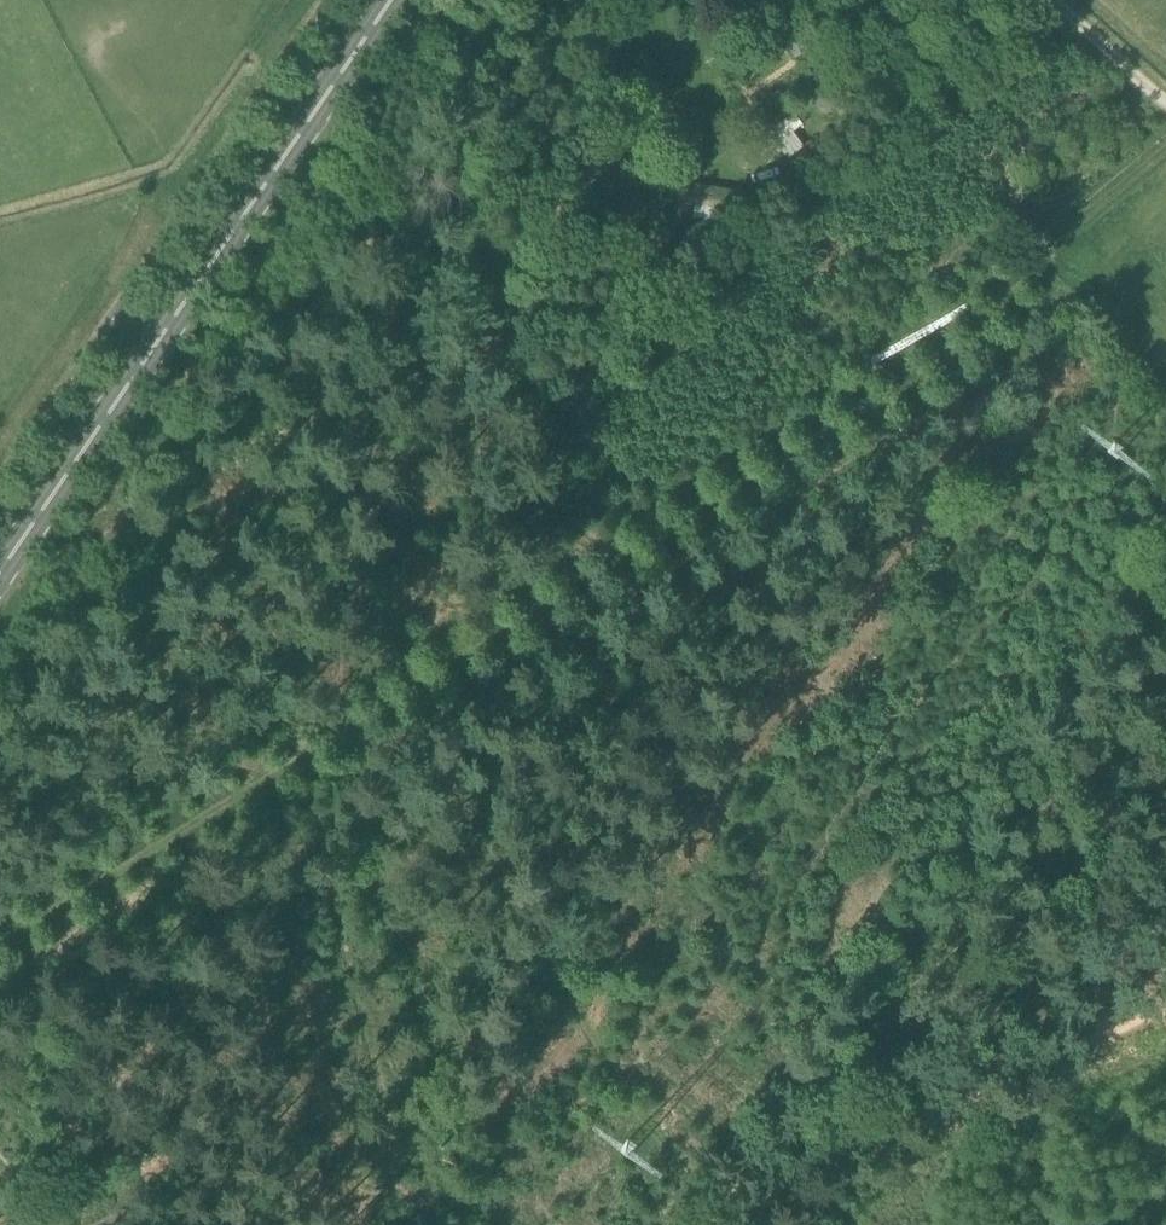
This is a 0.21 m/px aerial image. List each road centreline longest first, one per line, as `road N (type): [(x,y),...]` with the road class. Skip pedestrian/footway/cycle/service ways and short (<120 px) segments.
road 1 (primary): [(0,574),(392,0)]
road 2 (track): [(1165,103),(1051,0)]

